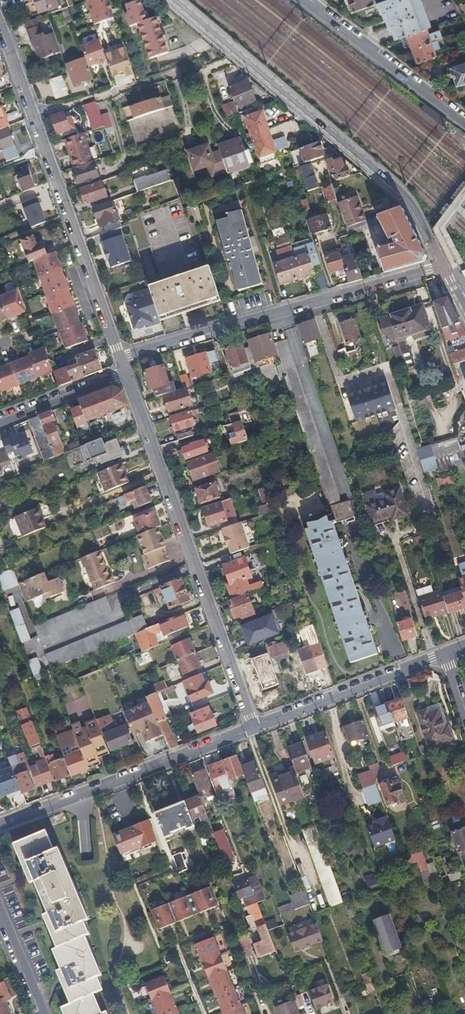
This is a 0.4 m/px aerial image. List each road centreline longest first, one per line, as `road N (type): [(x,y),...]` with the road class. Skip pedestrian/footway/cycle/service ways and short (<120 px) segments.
road 1 (residential): [(444,266),(400,195),(178,0)]
road 2 (residential): [(127,372),(254,727)]
road 3 (residential): [(0,26),(121,357)]
road 4 (residential): [(444,266),(121,357)]
road 5 (residential): [(0,826),(254,727)]
road 6 (residential): [(254,727),(447,655)]
road 7 (residential): [(307,0),(464,121)]
road 8 (residential): [(127,372),(0,421)]

